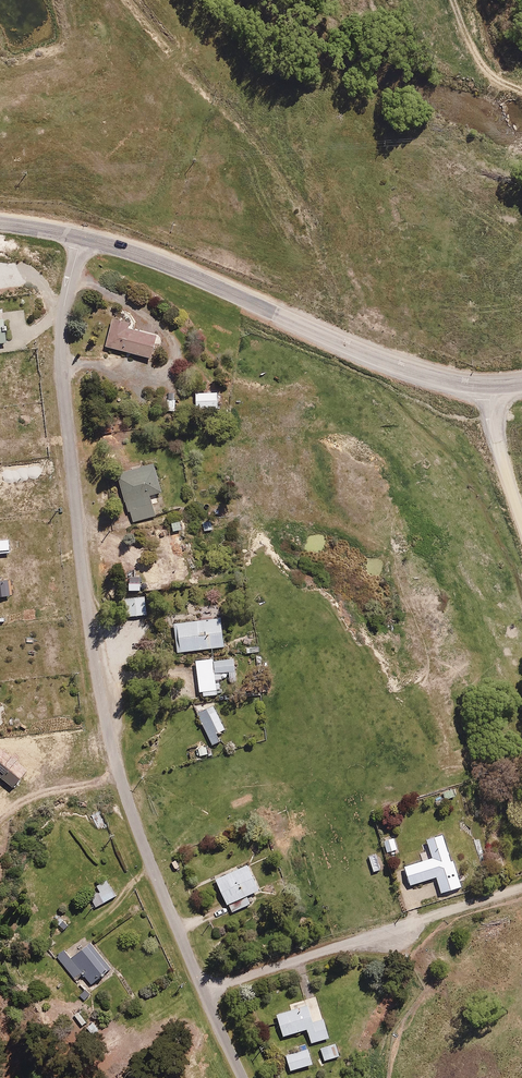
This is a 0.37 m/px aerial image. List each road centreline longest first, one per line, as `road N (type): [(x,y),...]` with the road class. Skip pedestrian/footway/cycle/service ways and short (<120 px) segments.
road 1 (residential): [(83,237),(62,318),(61,369),(97,723),(202,989)]
road 2 (tertiary): [(488,387),(394,365),(83,237)]
road 3 (residential): [(202,989),(521,888)]
road 4 (residential): [(521,513),(488,387)]

